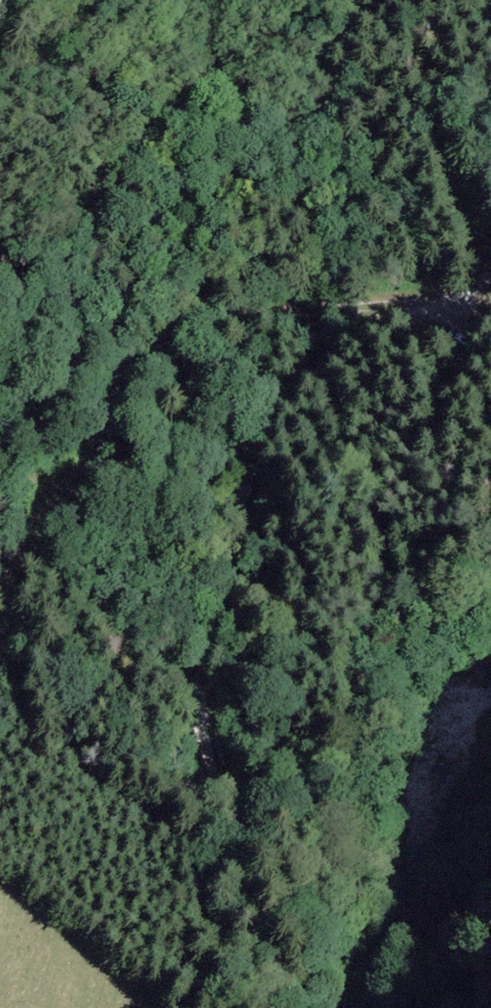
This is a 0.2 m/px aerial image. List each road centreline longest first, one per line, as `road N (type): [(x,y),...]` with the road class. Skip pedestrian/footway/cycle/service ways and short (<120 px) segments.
road 1 (track): [(221,1007),(245,866),(232,765),(192,689),(211,535),(268,430),(305,386),(490,279)]
road 2 (track): [(457,300),(247,315),(139,375),(82,495),(28,537),(0,617)]

